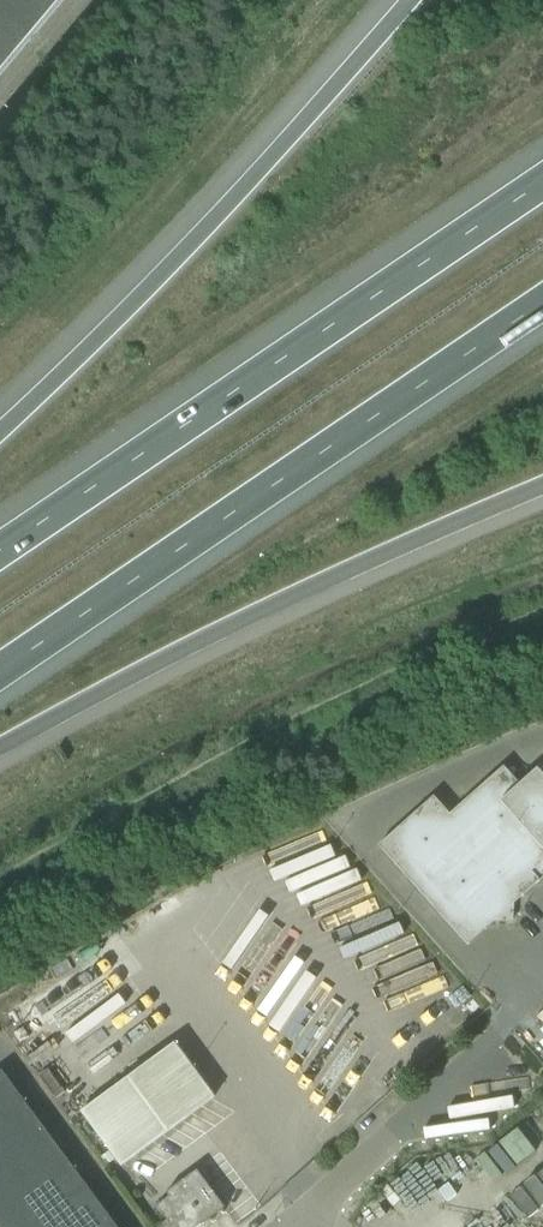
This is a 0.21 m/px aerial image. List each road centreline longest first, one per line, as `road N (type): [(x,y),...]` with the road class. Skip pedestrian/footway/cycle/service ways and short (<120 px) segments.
road 1 (motorway): [(542,182),(0,549)]
road 2 (motorway): [(0,680),(542,317)]
road 3 (motorway): [(0,752),(370,566),(542,492)]
road 4 (motorway): [(410,0),(155,280),(0,436)]
road 5 (unclassified): [(286,1223),(470,1068)]

